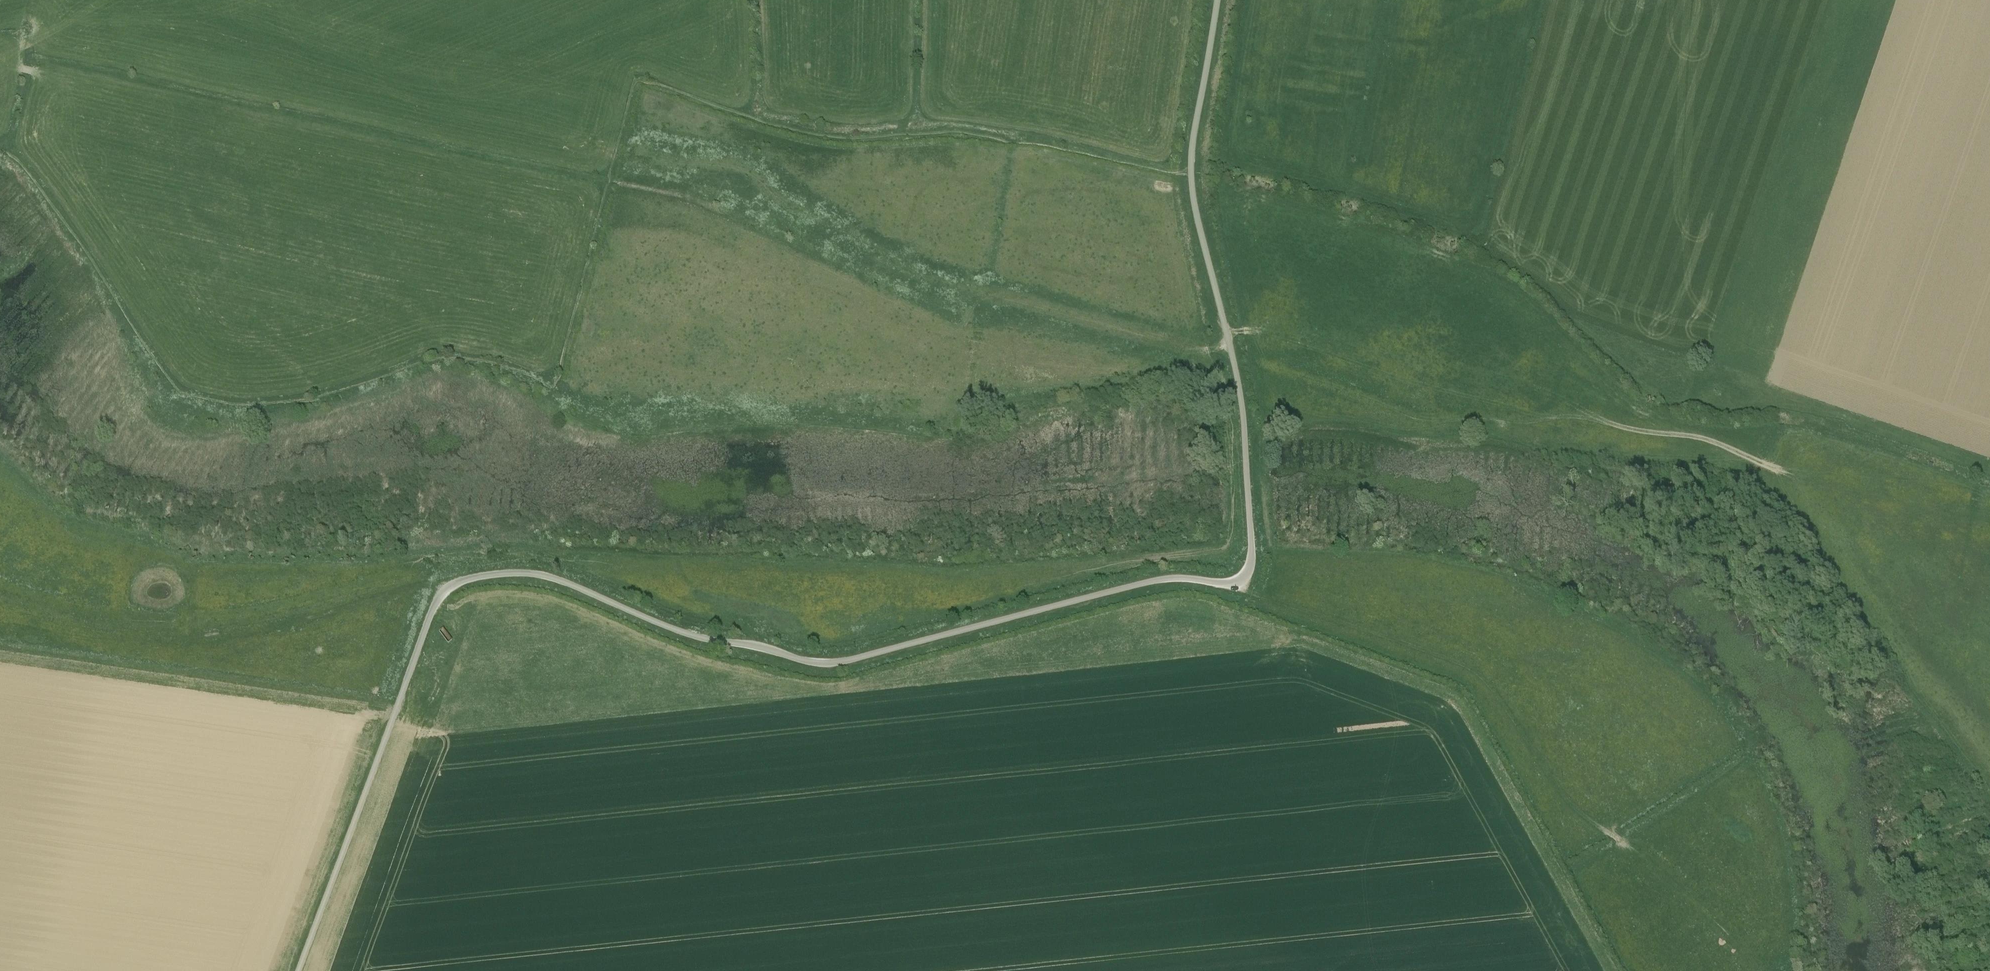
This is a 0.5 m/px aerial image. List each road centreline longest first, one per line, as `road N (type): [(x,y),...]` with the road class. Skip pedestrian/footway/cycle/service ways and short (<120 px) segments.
road 1 (unclassified): [(298,970),(442,592),(463,581),(555,578),(677,632),(825,663),(1160,580),(1235,584),(1246,574),(1240,397),(1192,171),(1219,0)]
road 2 (track): [(1840,559),(1876,598),(1989,616)]

